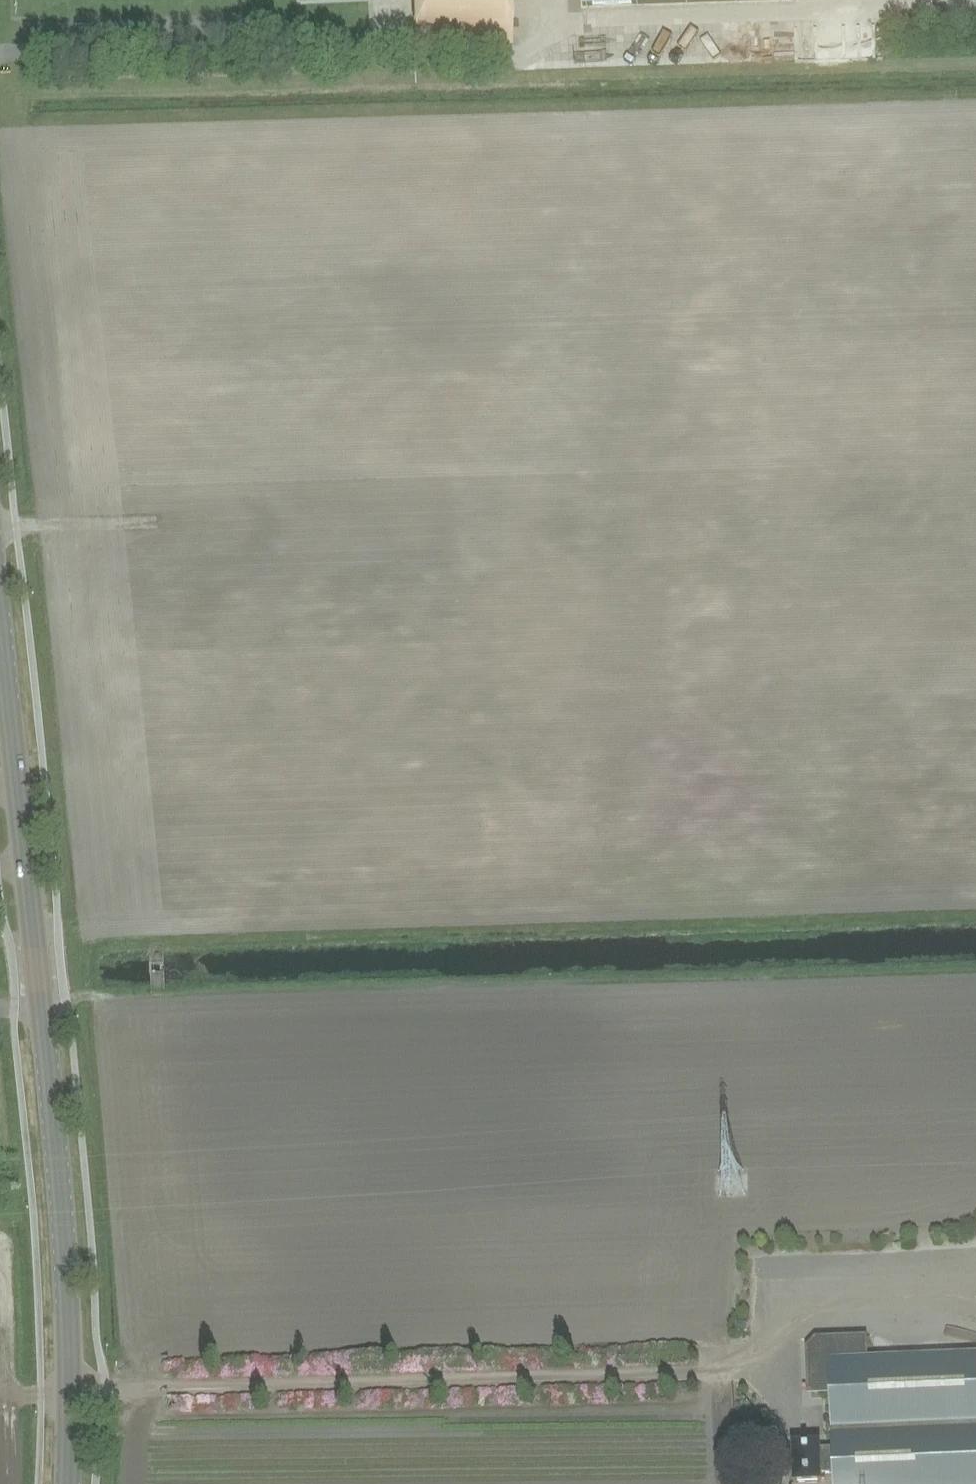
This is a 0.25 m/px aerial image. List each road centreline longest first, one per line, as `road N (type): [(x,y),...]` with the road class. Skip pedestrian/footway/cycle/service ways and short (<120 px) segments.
road 1 (secondary): [(68,1483),(64,1243),(0,628)]

